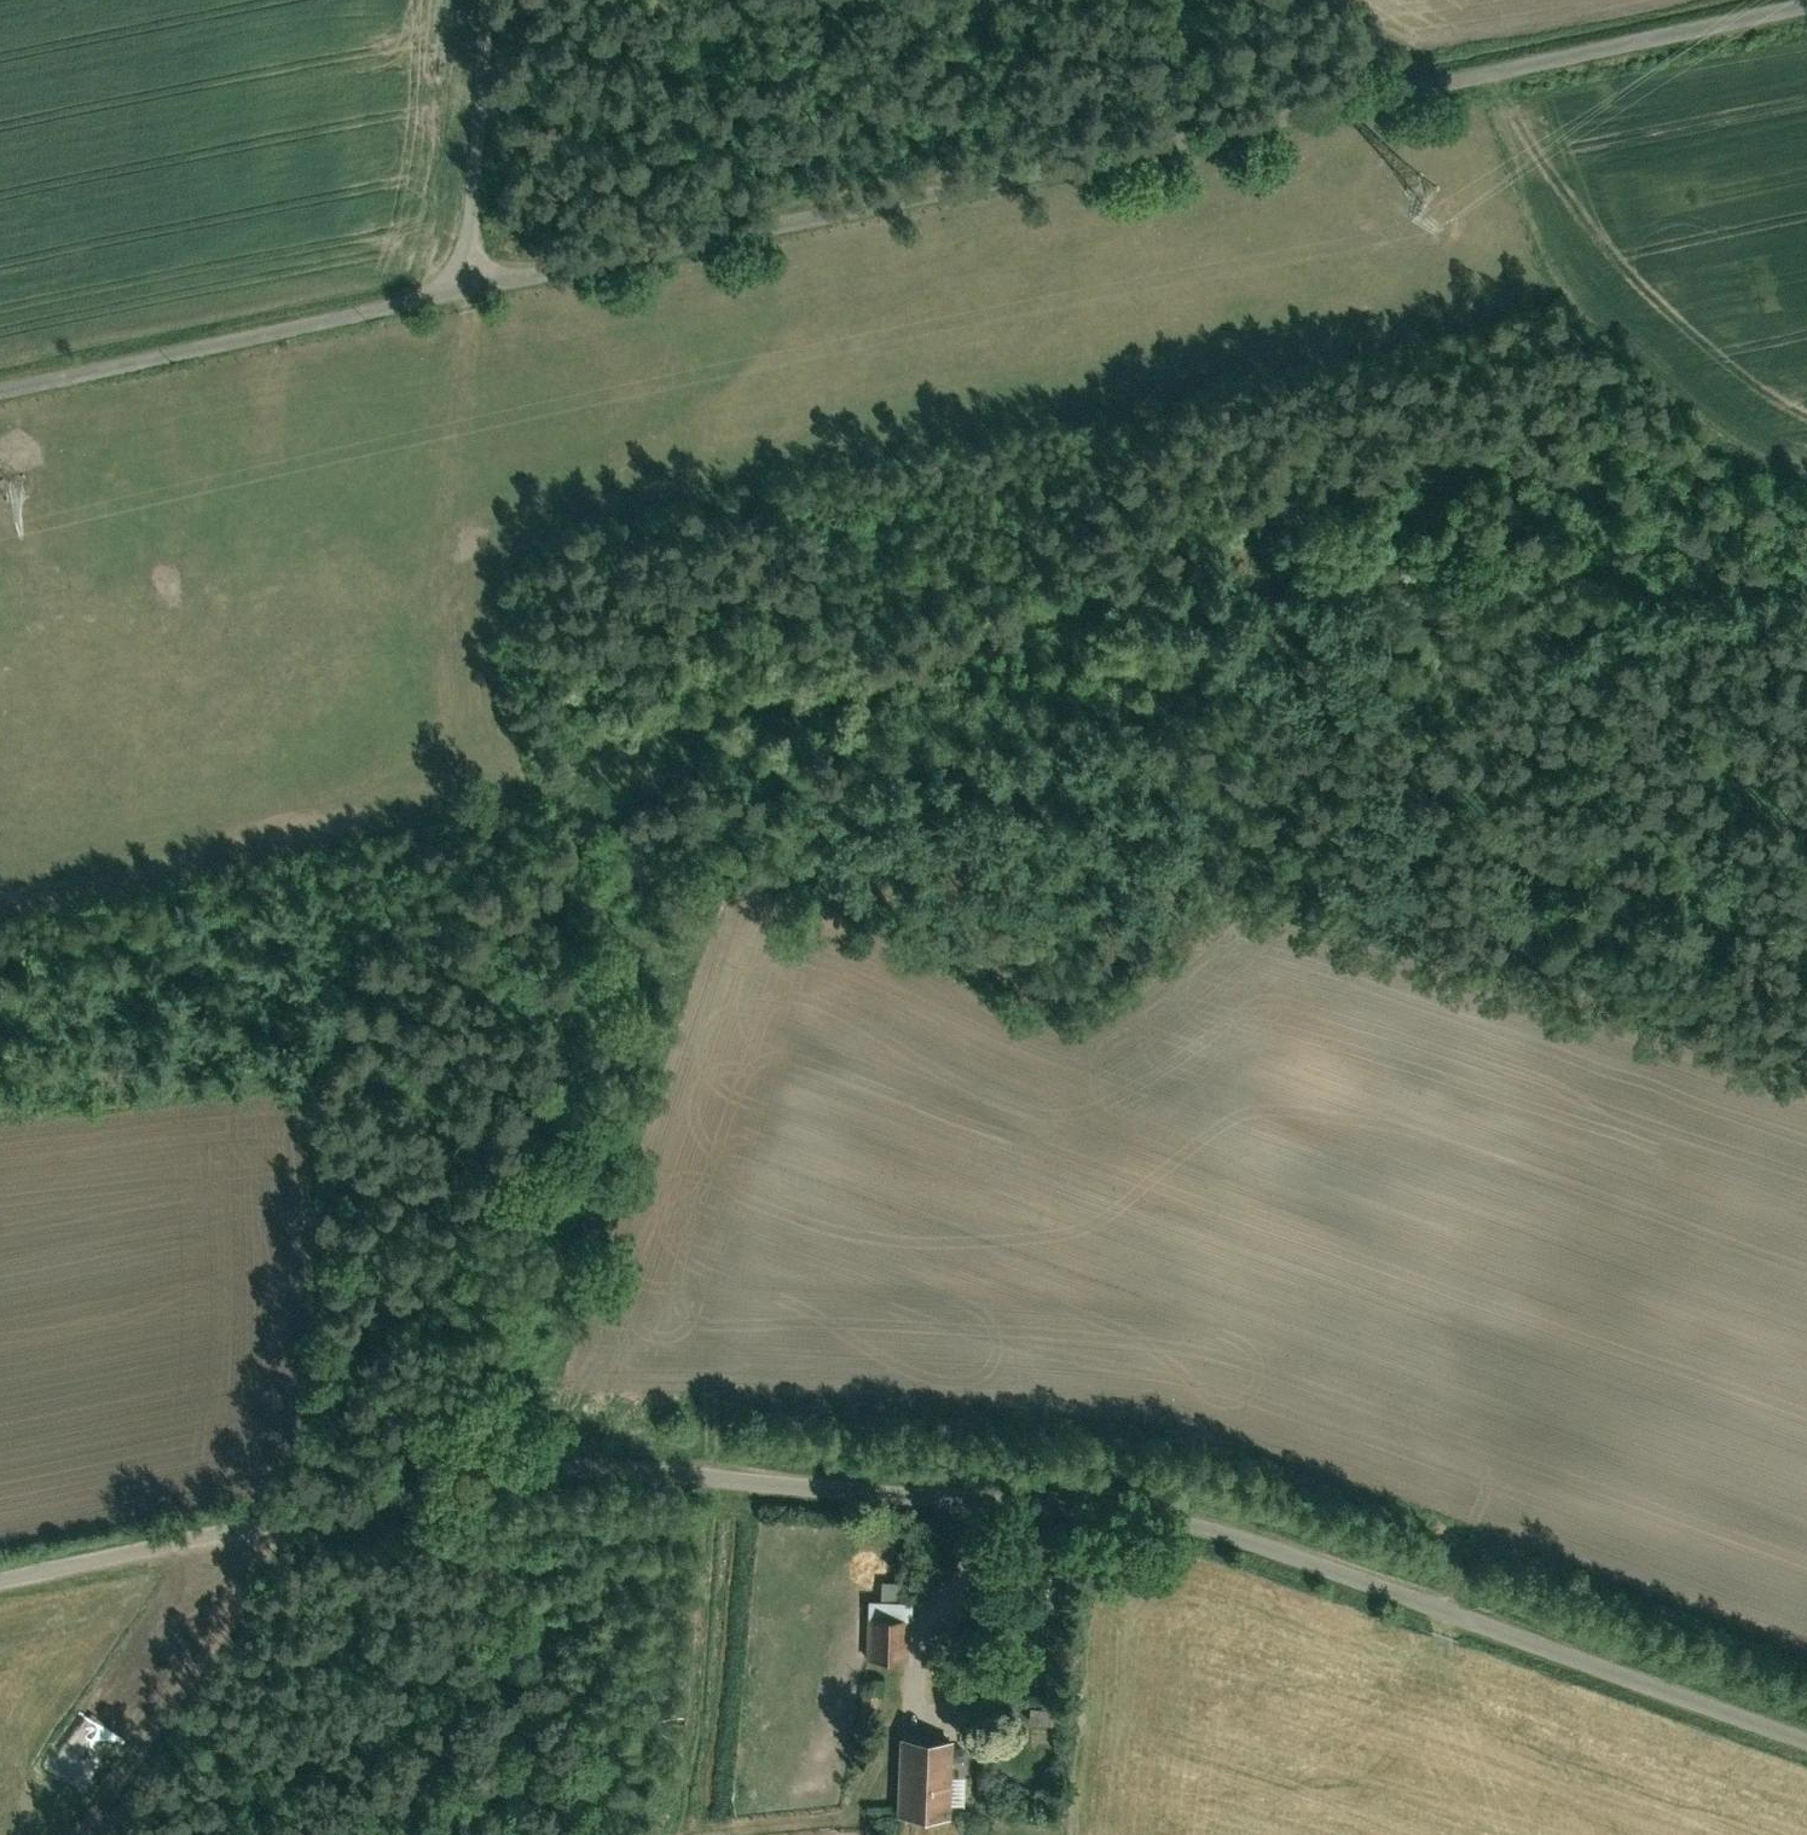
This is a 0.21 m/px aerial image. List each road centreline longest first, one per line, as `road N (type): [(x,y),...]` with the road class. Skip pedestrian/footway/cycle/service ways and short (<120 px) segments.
road 1 (residential): [(0,1574),(463,1473),(556,1470),(1128,1510),(1194,1522),(1806,1740)]
road 2 (unclassified): [(1726,0),(0,377)]

